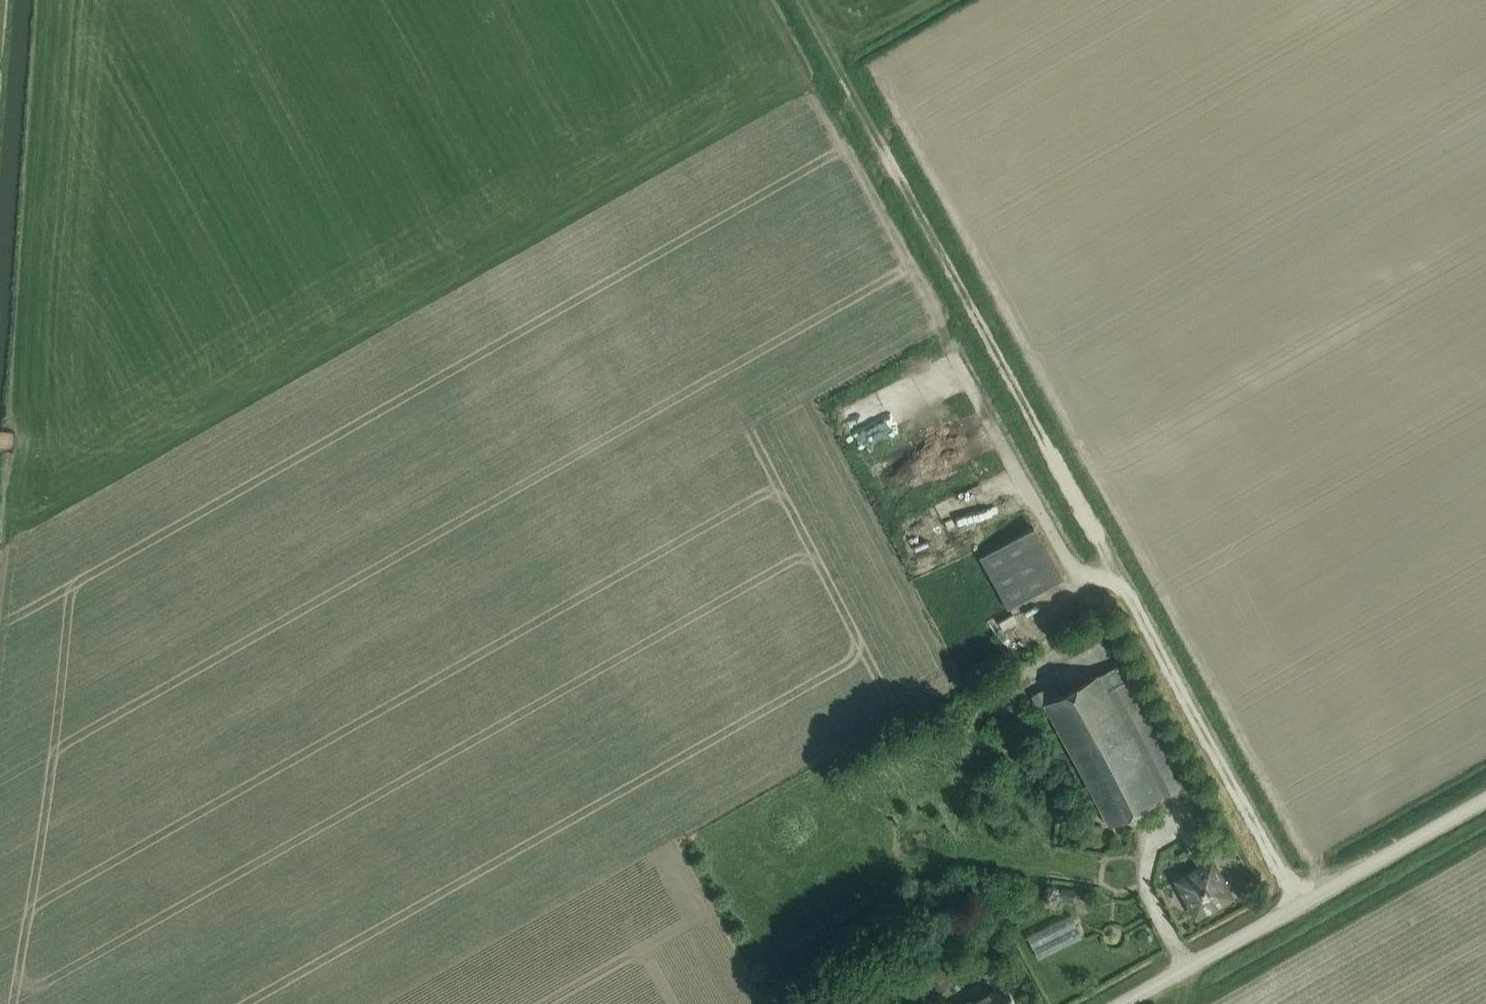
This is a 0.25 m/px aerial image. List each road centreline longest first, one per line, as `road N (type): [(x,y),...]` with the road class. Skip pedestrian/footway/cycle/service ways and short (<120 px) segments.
road 1 (track): [(1297,902),(794,0)]
road 2 (unclassified): [(1121,1003),(1485,796)]

